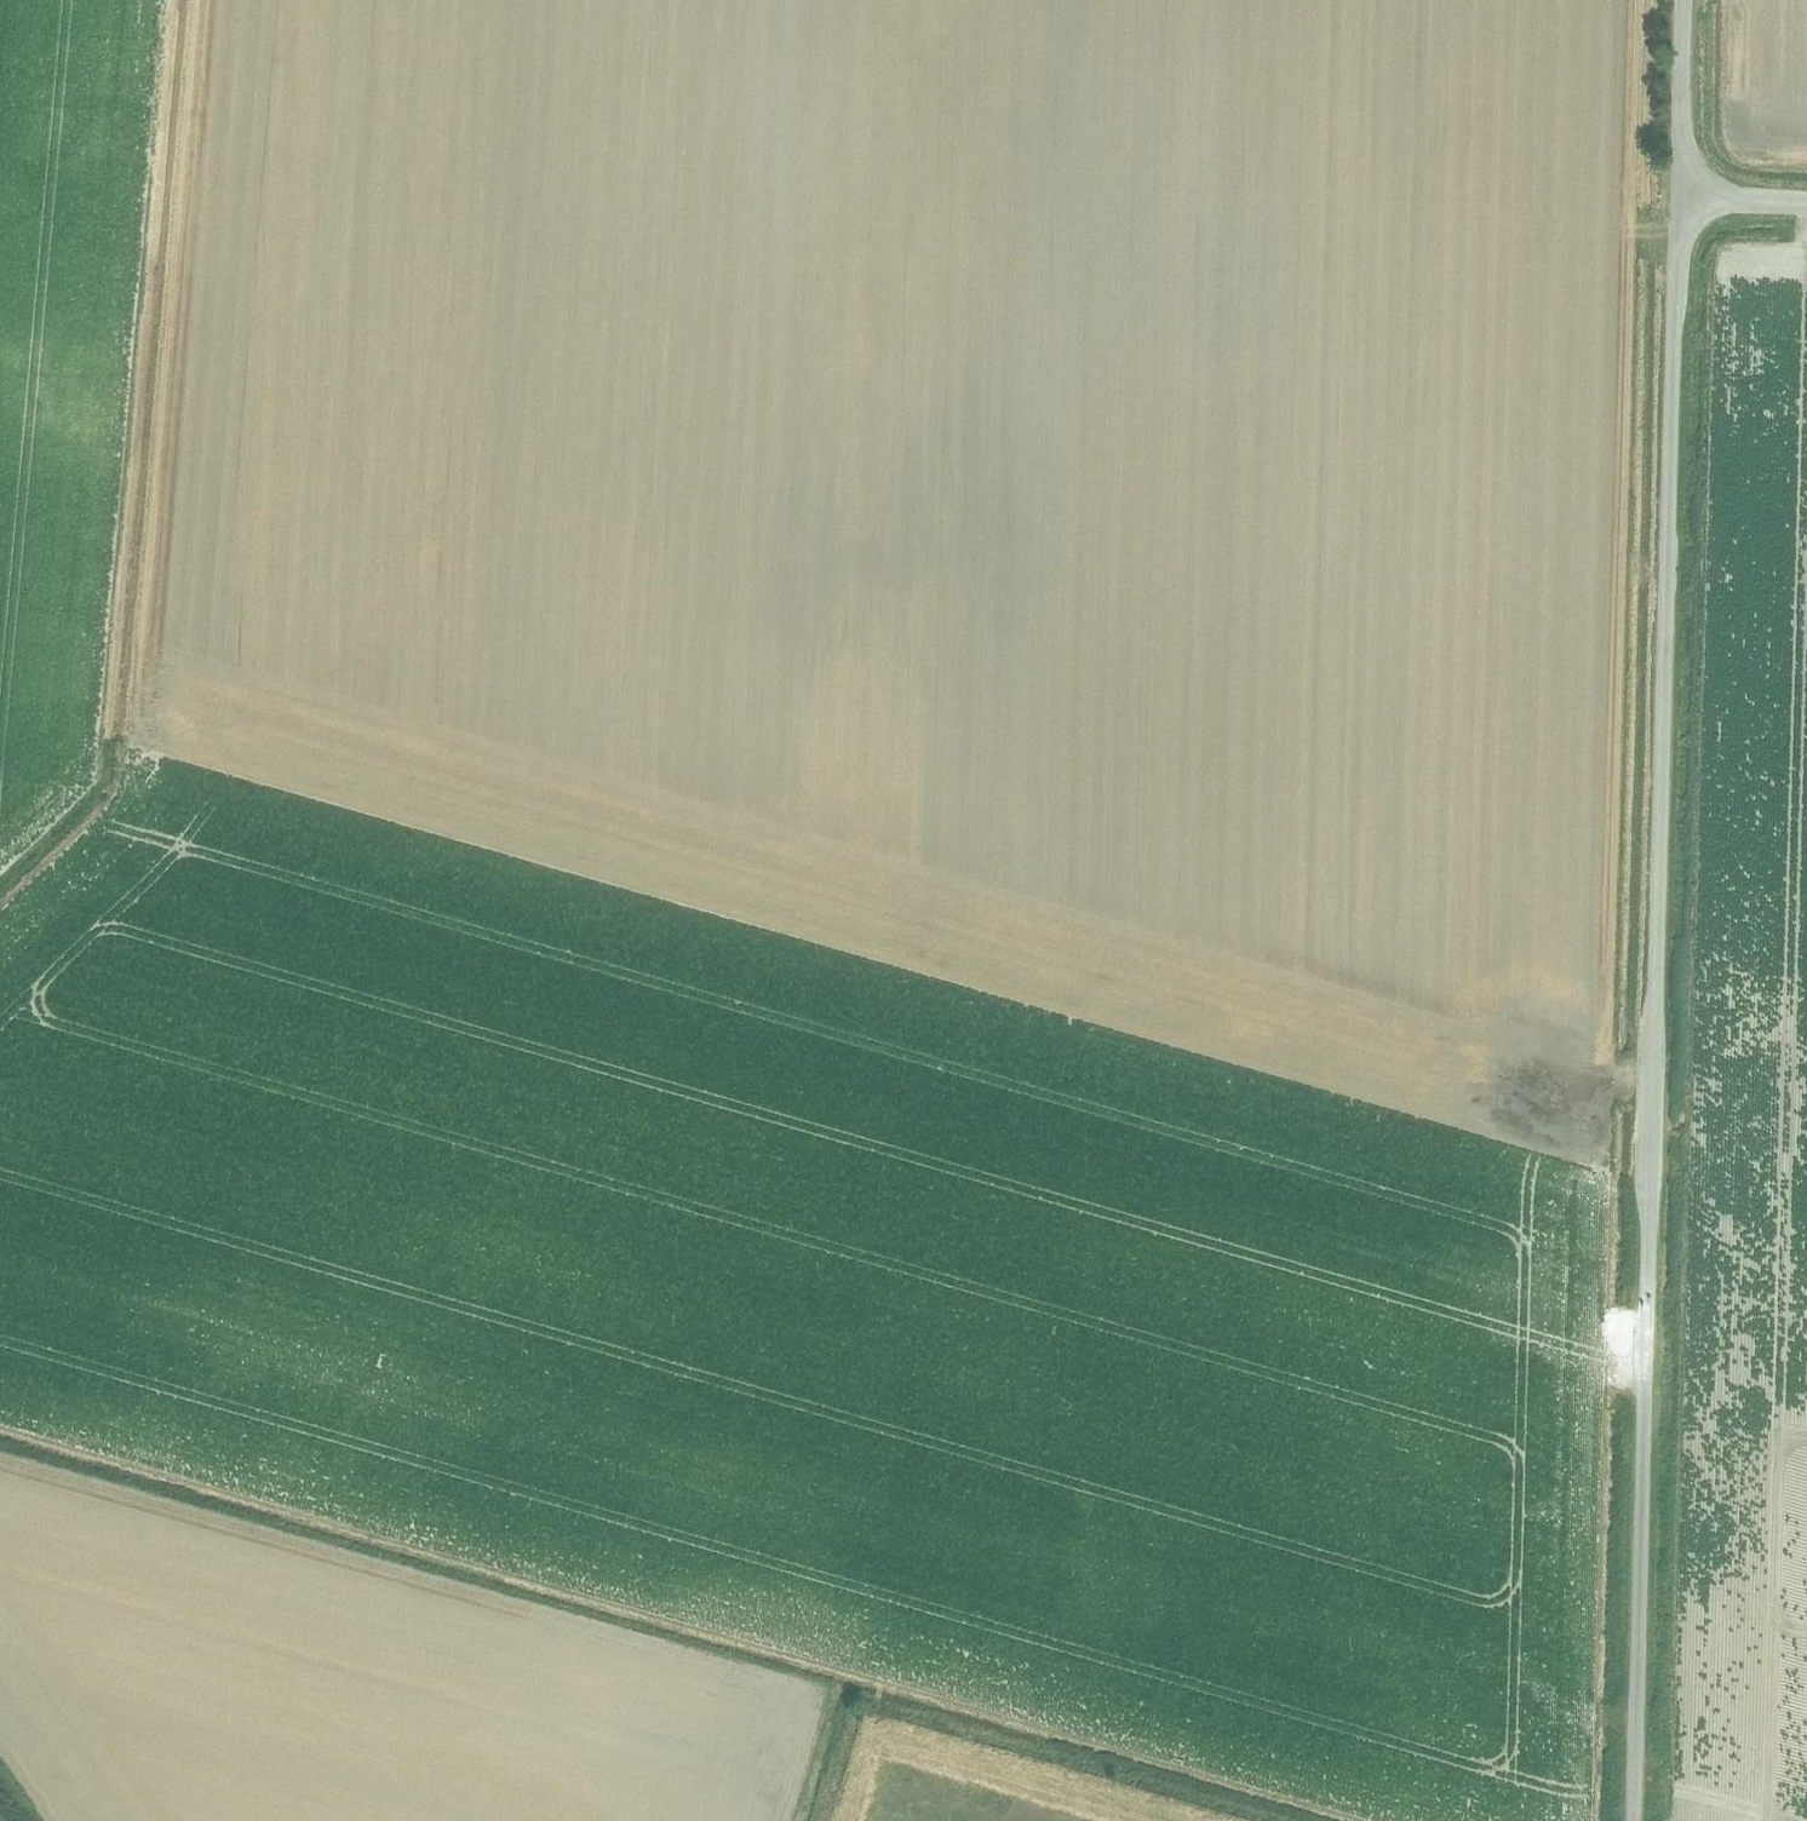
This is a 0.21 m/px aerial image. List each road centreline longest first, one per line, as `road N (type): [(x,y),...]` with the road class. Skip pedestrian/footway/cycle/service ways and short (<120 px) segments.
road 1 (unclassified): [(1632,1820),(1684,198)]
road 2 (unclassified): [(1684,198),(1687,0)]
road 3 (unclassified): [(1806,201),(1684,198)]

